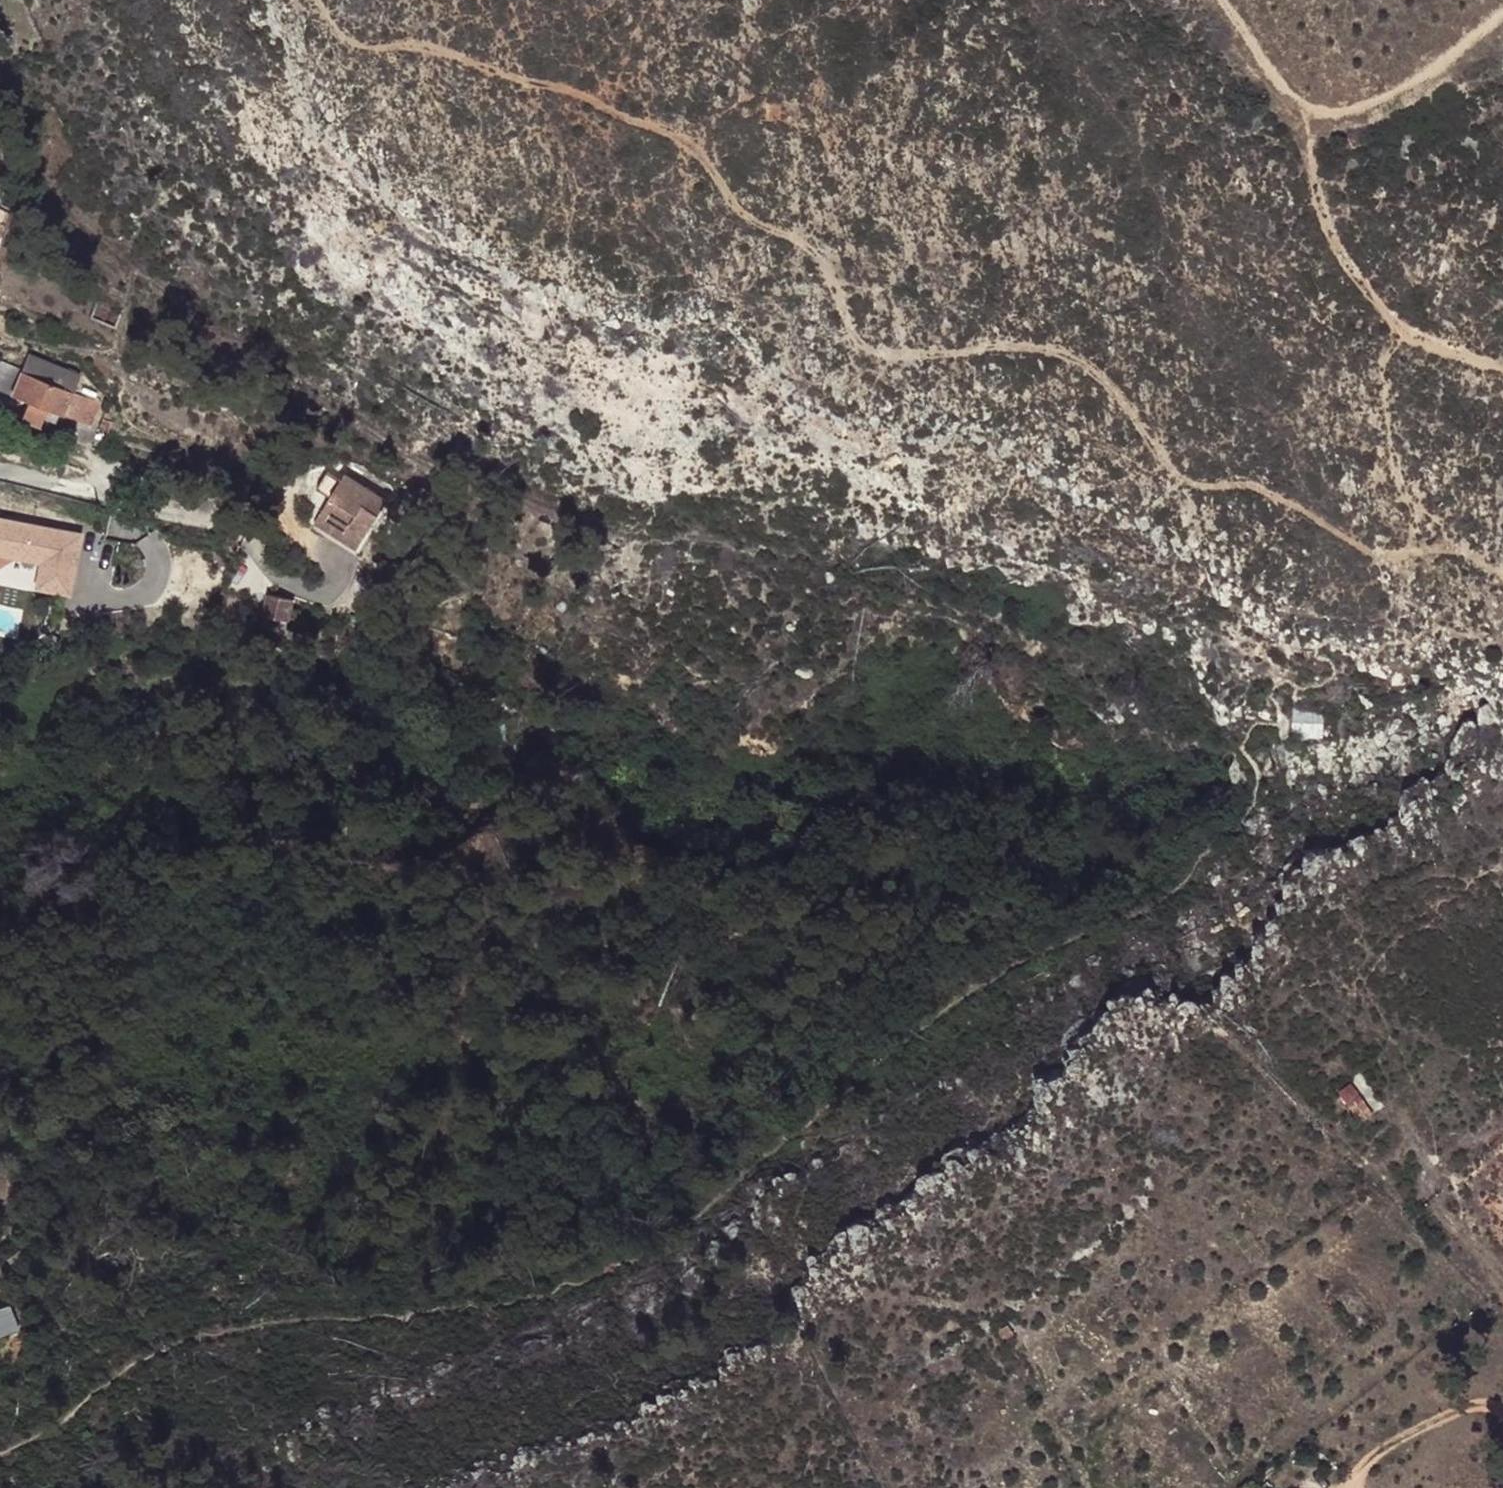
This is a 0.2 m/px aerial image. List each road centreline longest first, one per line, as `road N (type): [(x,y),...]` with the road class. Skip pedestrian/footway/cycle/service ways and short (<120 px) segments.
road 1 (residential): [(0,468),(208,524),(239,540)]

